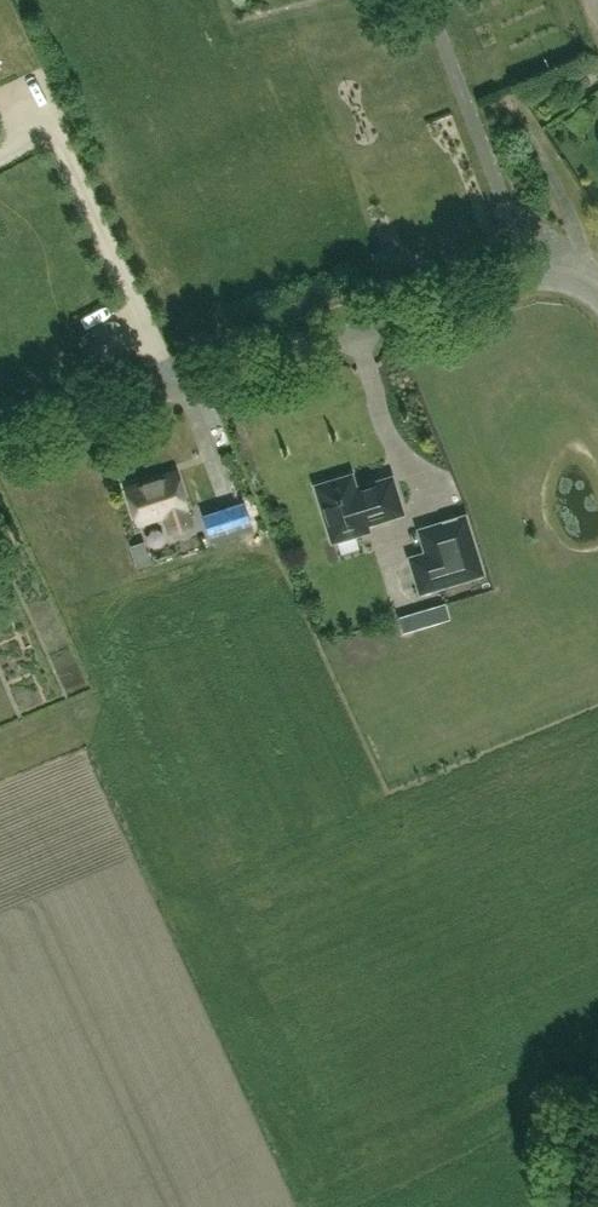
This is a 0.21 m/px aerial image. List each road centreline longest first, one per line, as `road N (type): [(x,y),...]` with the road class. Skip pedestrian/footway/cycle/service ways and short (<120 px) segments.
road 1 (unclassified): [(0,443),(528,275),(566,274),(597,294)]

